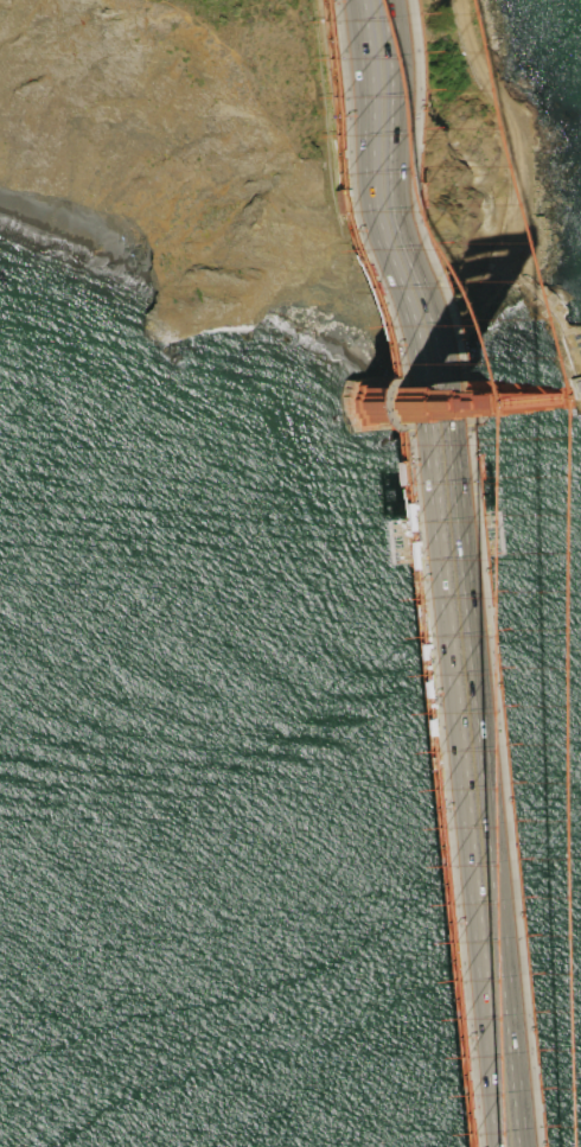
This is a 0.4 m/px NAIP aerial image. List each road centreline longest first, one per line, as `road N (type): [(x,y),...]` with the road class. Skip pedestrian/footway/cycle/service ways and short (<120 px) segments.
road 1 (motorway): [(473,1146),(366,0)]
road 2 (motorway): [(345,0),(451,1146)]
road 3 (track): [(464,0),(479,55),(513,121),(524,192),(511,266),(490,287)]

